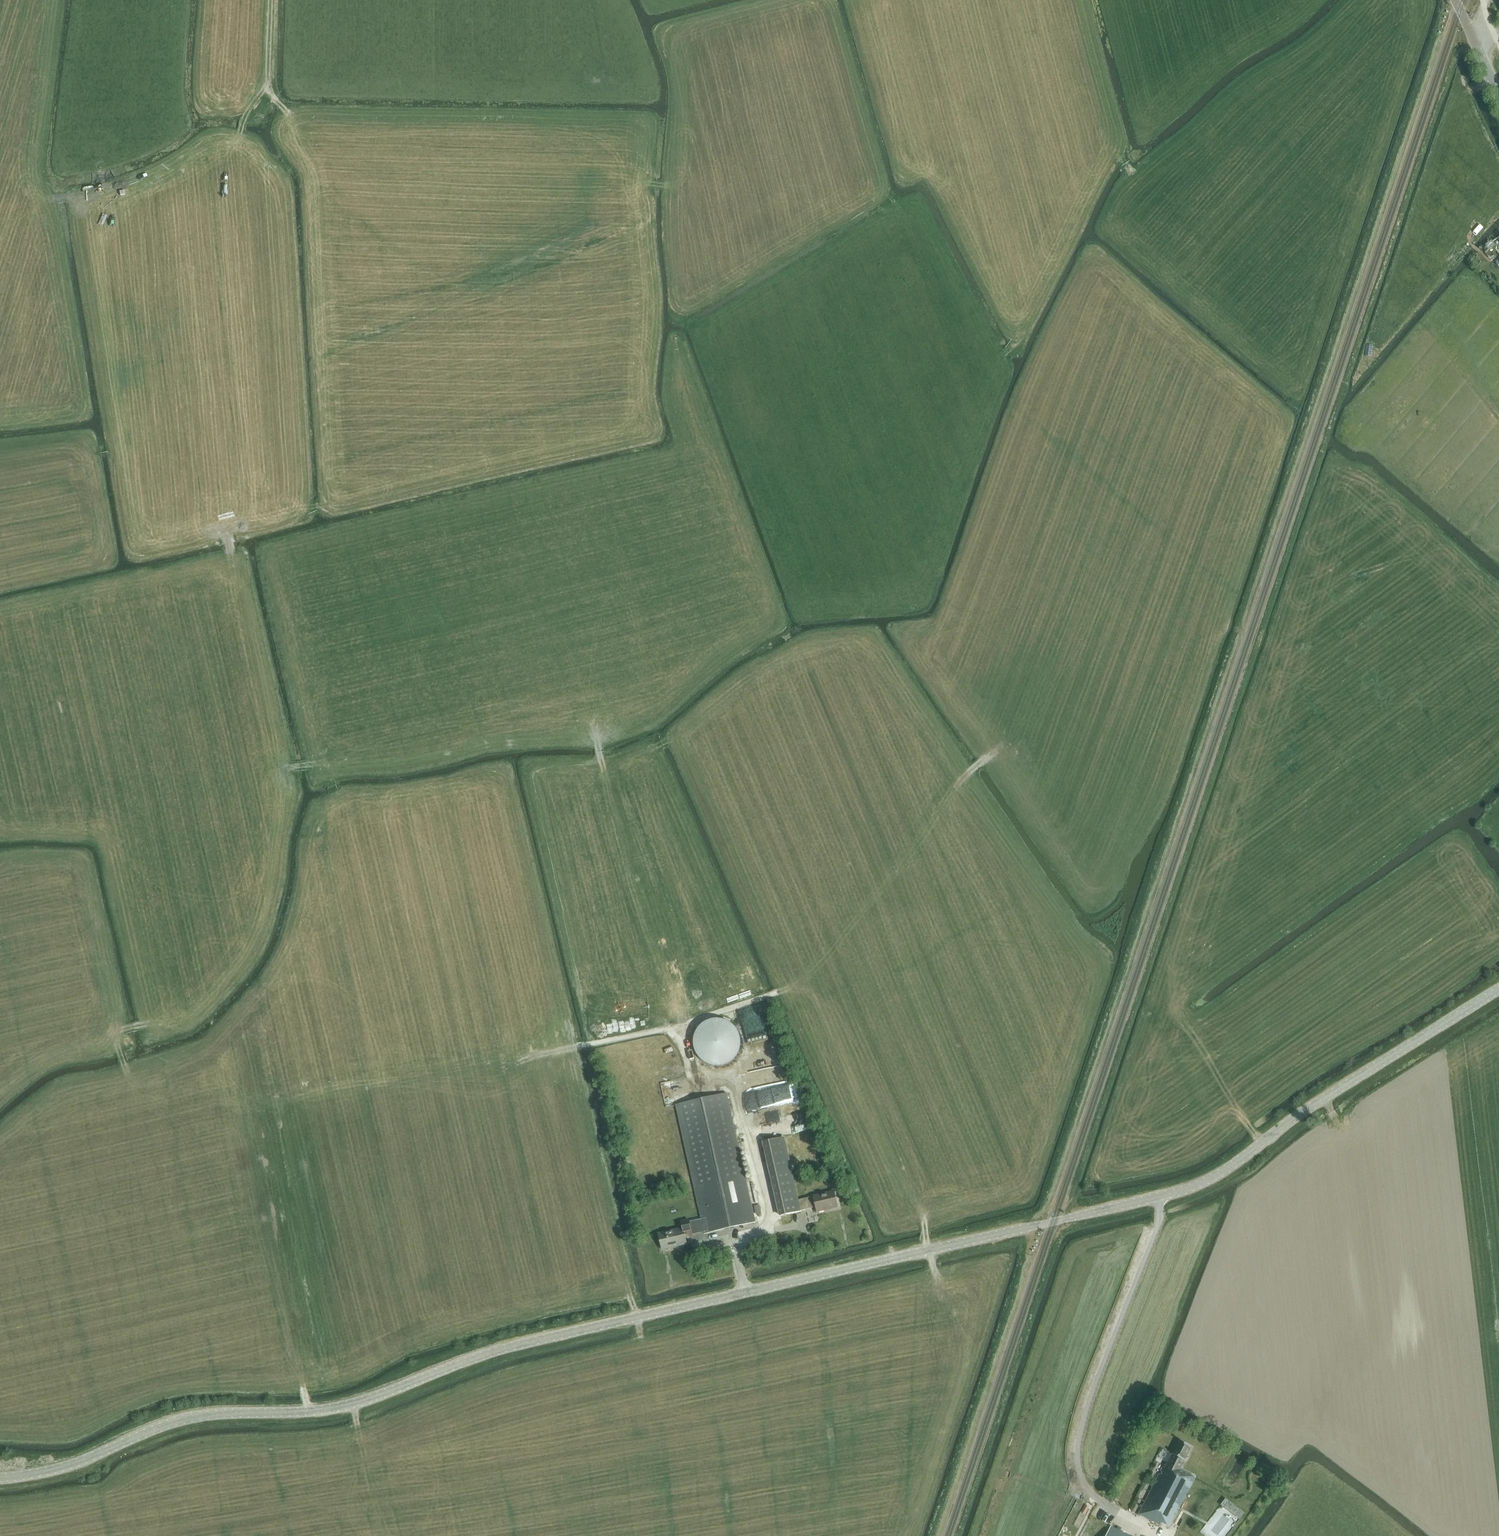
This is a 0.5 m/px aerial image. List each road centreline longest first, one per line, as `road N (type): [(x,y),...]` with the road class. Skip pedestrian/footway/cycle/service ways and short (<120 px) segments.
road 1 (tertiary): [(0,1477),(79,1462),(185,1419),(352,1404),(524,1343),(1184,1190),(1498,989)]
road 2 (track): [(681,1026),(699,1088),(731,1080),(775,1230)]
road 3 (track): [(576,1048),(685,1025),(785,990)]
road 4 (track): [(270,0),(268,83),(293,119)]

